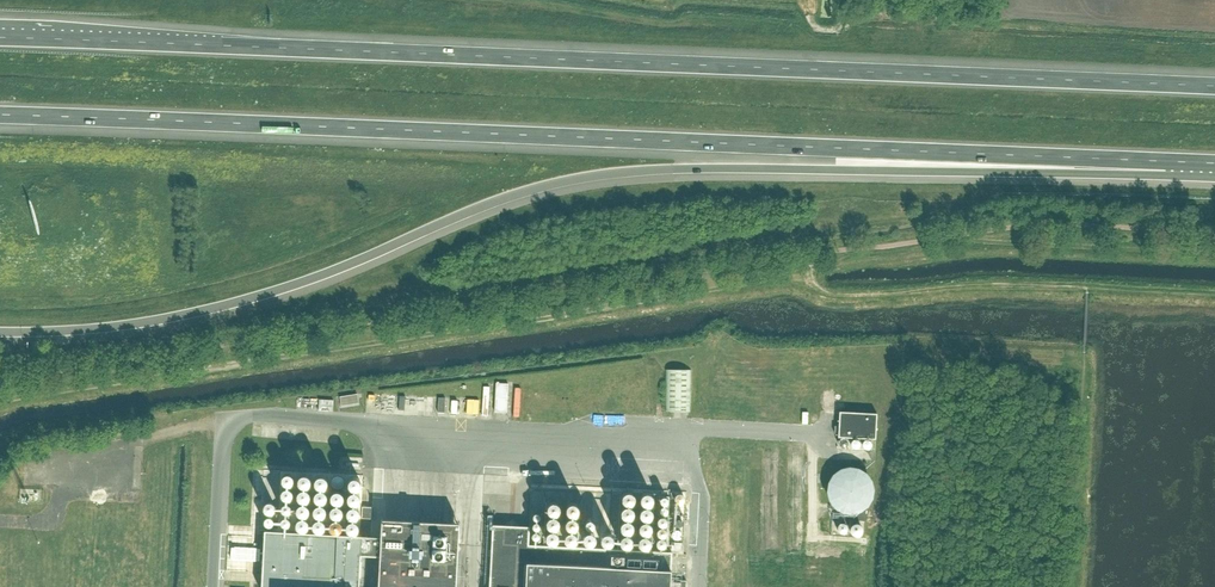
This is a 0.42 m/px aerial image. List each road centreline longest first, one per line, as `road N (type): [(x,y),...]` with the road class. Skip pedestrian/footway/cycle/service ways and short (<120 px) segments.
road 1 (motorway): [(1214,85),(0,38)]
road 2 (motorway): [(0,332),(143,323),(240,301),(506,197),(575,179),(693,168),(1167,162)]
road 3 (motorway): [(0,115),(1167,162)]
road 4 (track): [(847,249),(775,278),(0,401)]

